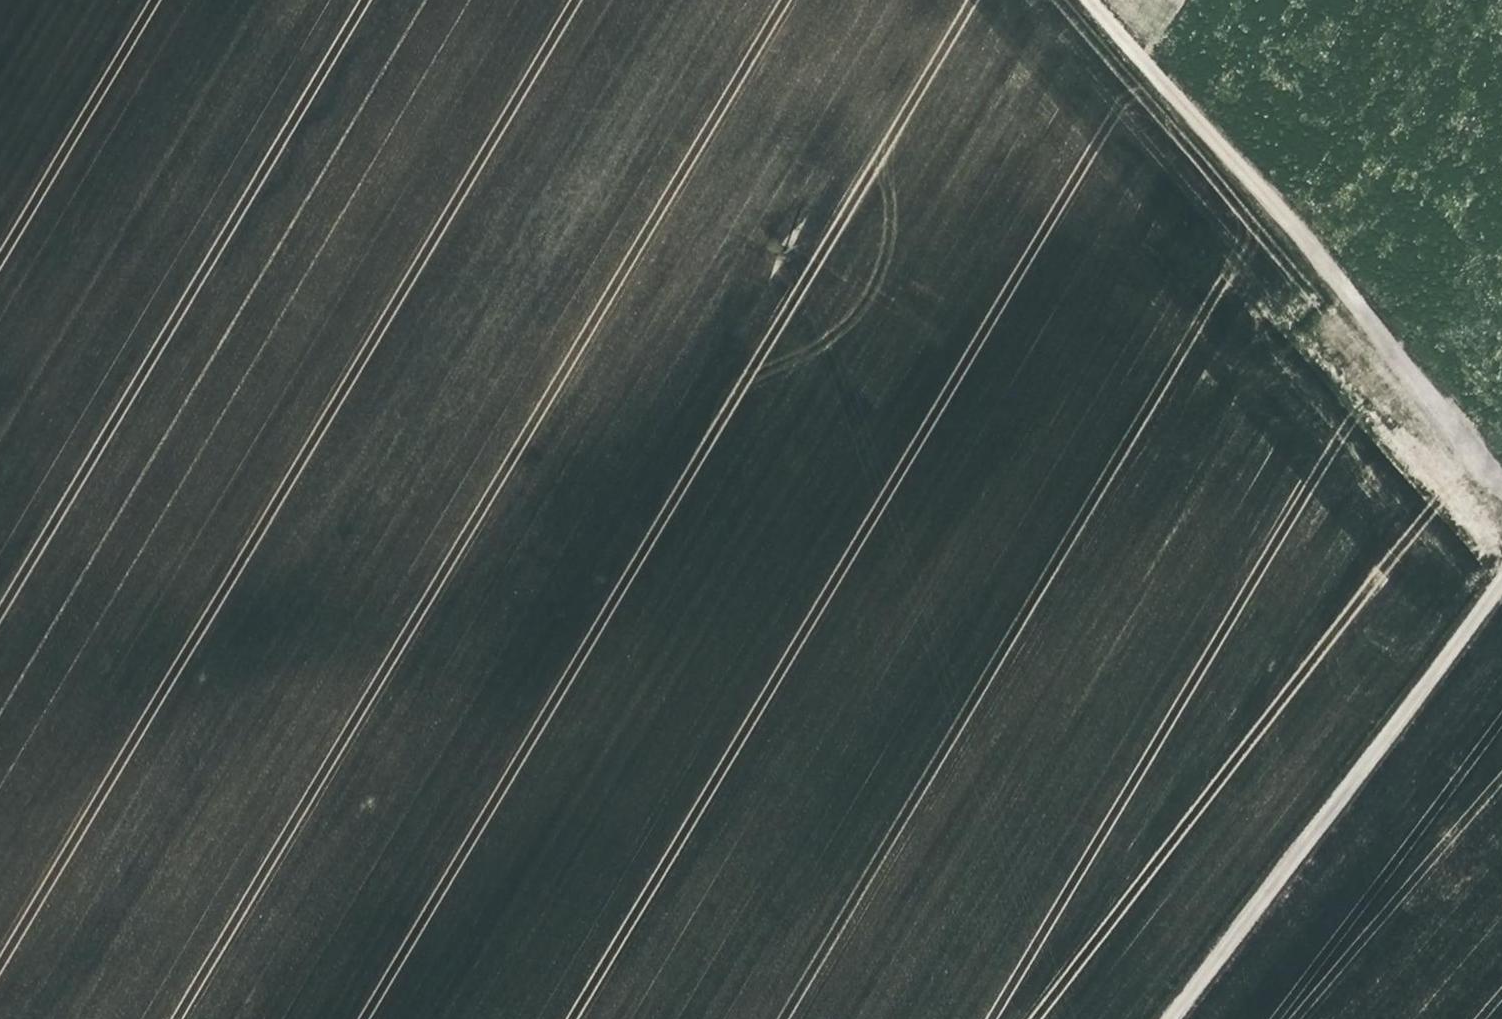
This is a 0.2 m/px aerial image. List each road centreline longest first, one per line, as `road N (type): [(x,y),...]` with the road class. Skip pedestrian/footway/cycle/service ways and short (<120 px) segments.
road 1 (unclassified): [(1151,1018),(1501,569)]
road 2 (track): [(1087,0),(1331,291)]
road 3 (unclassified): [(1331,291),(1501,499)]

